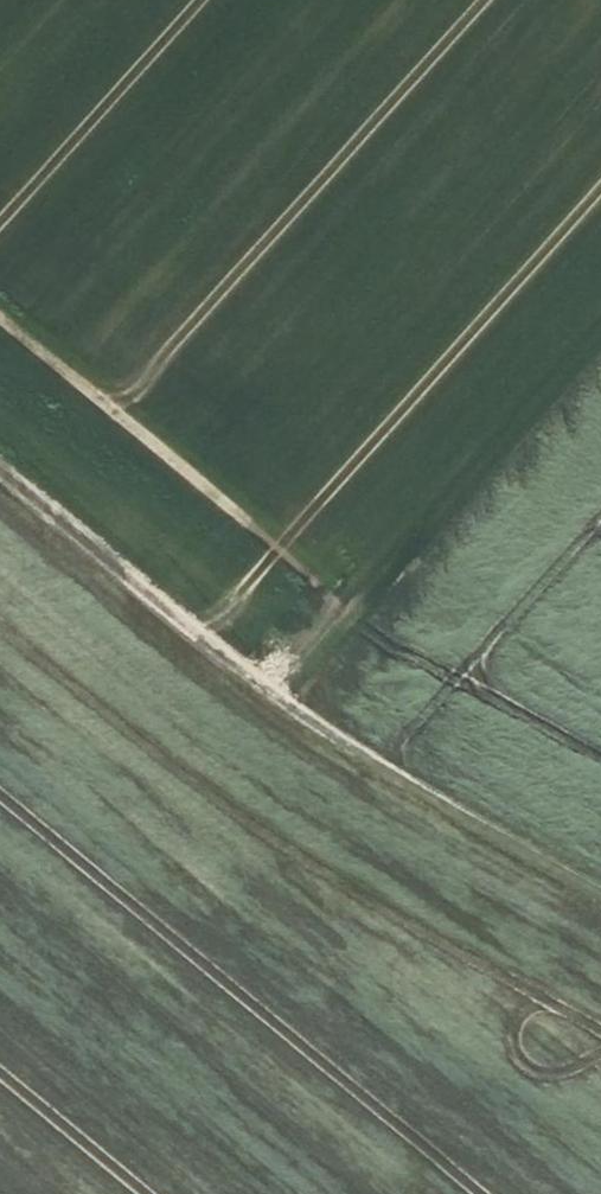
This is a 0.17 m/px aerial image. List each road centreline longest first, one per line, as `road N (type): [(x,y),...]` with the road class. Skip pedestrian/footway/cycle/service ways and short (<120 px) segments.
road 1 (track): [(600,895),(220,663),(0,483)]

